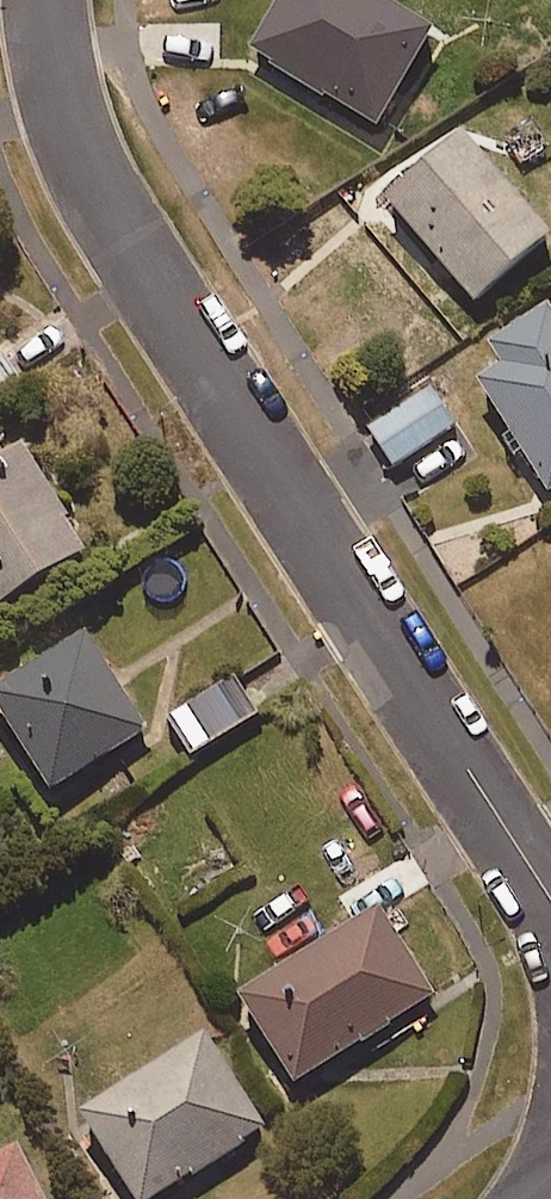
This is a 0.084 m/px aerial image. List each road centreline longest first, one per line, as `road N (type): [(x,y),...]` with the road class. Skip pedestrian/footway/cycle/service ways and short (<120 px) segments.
road 1 (residential): [(550,899),(91,176),(48,51),(42,0)]

